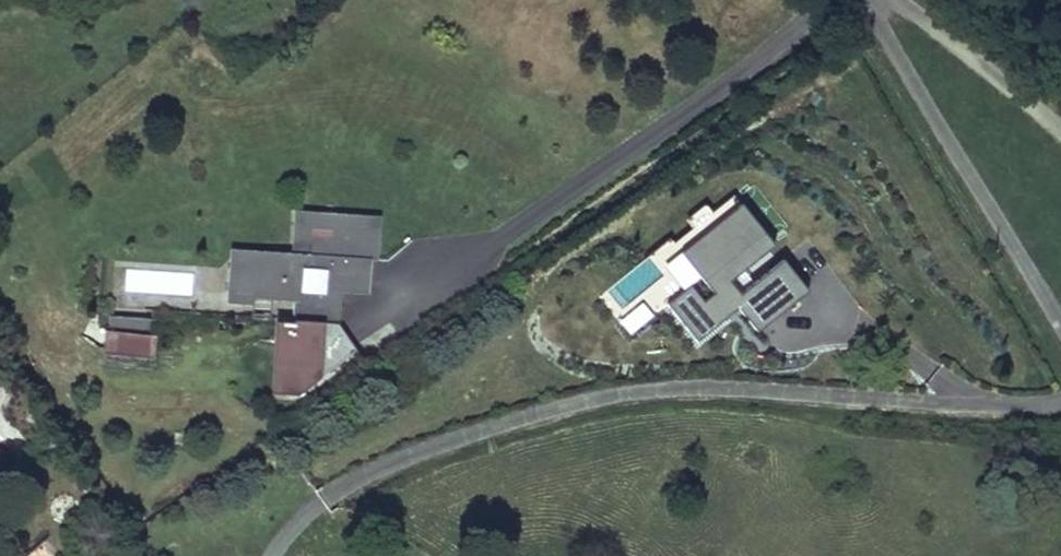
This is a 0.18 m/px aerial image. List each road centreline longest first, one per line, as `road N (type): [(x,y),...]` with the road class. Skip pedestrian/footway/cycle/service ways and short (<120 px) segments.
road 1 (residential): [(869,0),(1060,327)]
road 2 (residential): [(1060,126),(909,9)]

